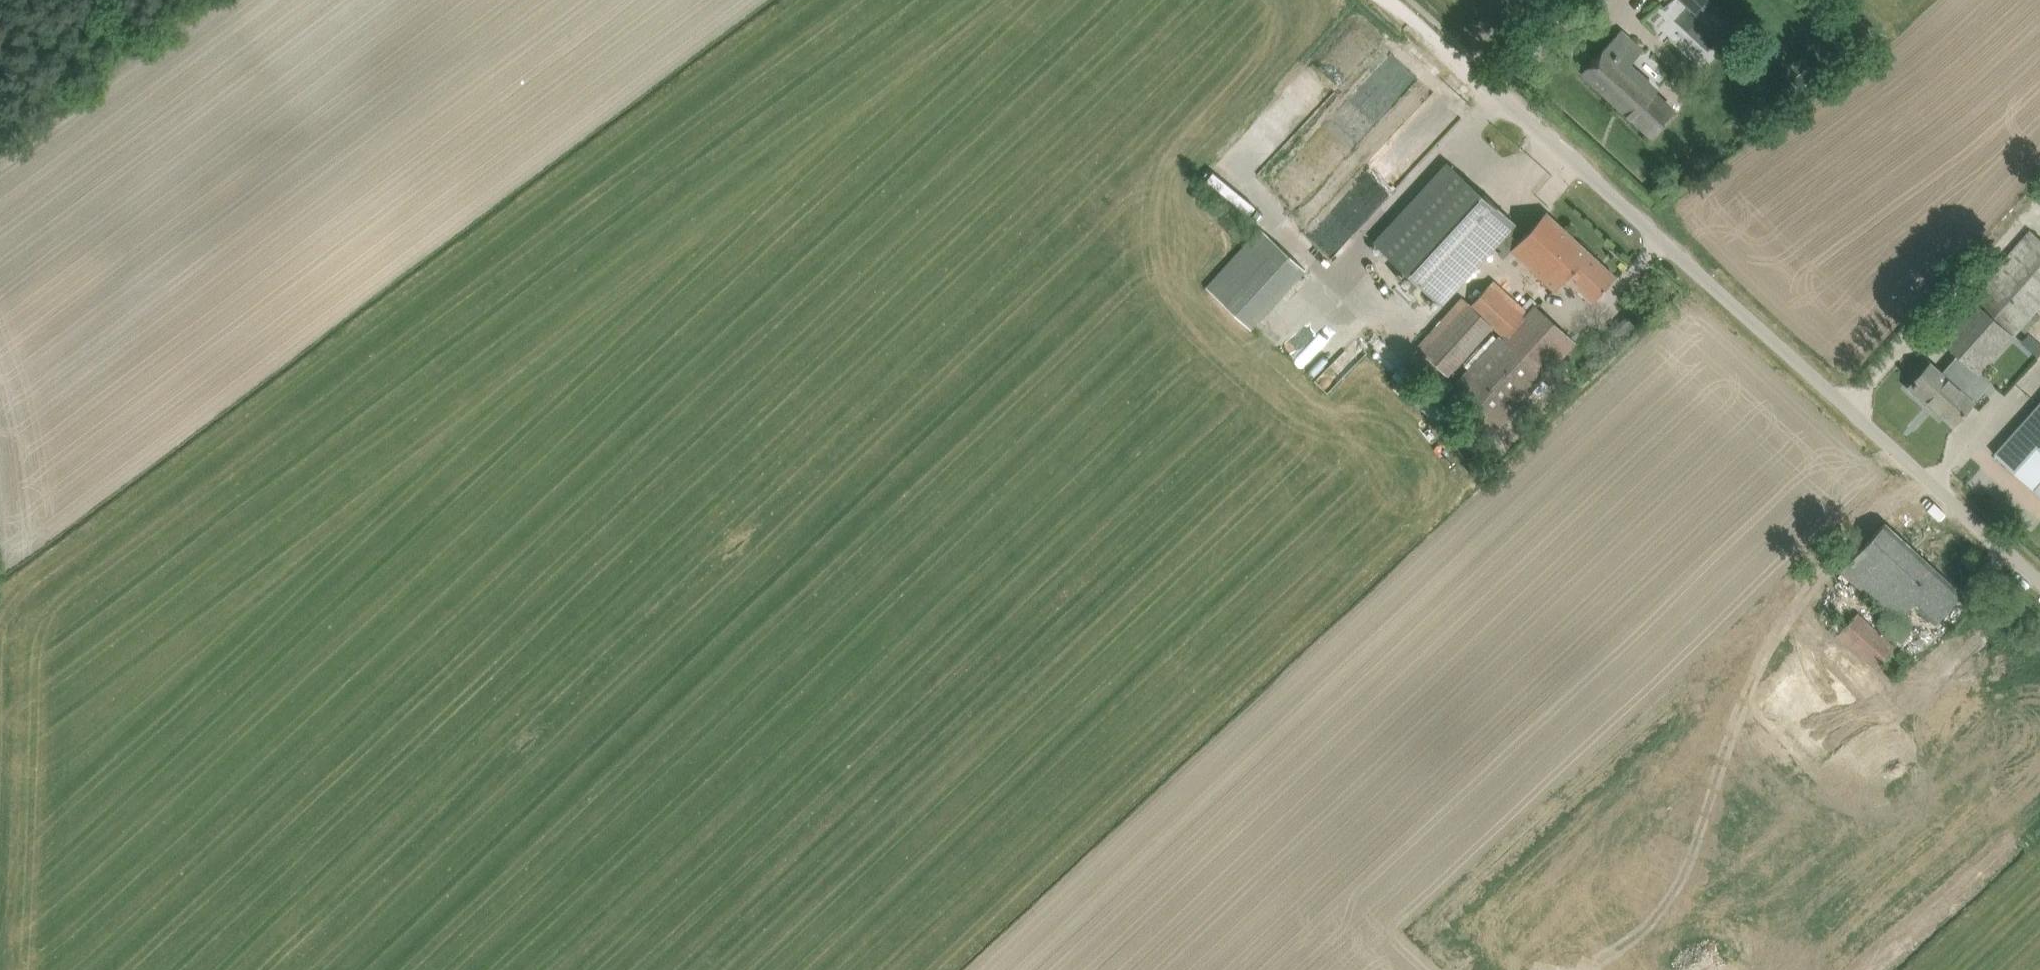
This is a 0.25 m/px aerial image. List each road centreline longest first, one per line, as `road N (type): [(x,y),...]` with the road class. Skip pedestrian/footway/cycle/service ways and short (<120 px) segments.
road 1 (unclassified): [(2039,581),(1477,80)]

